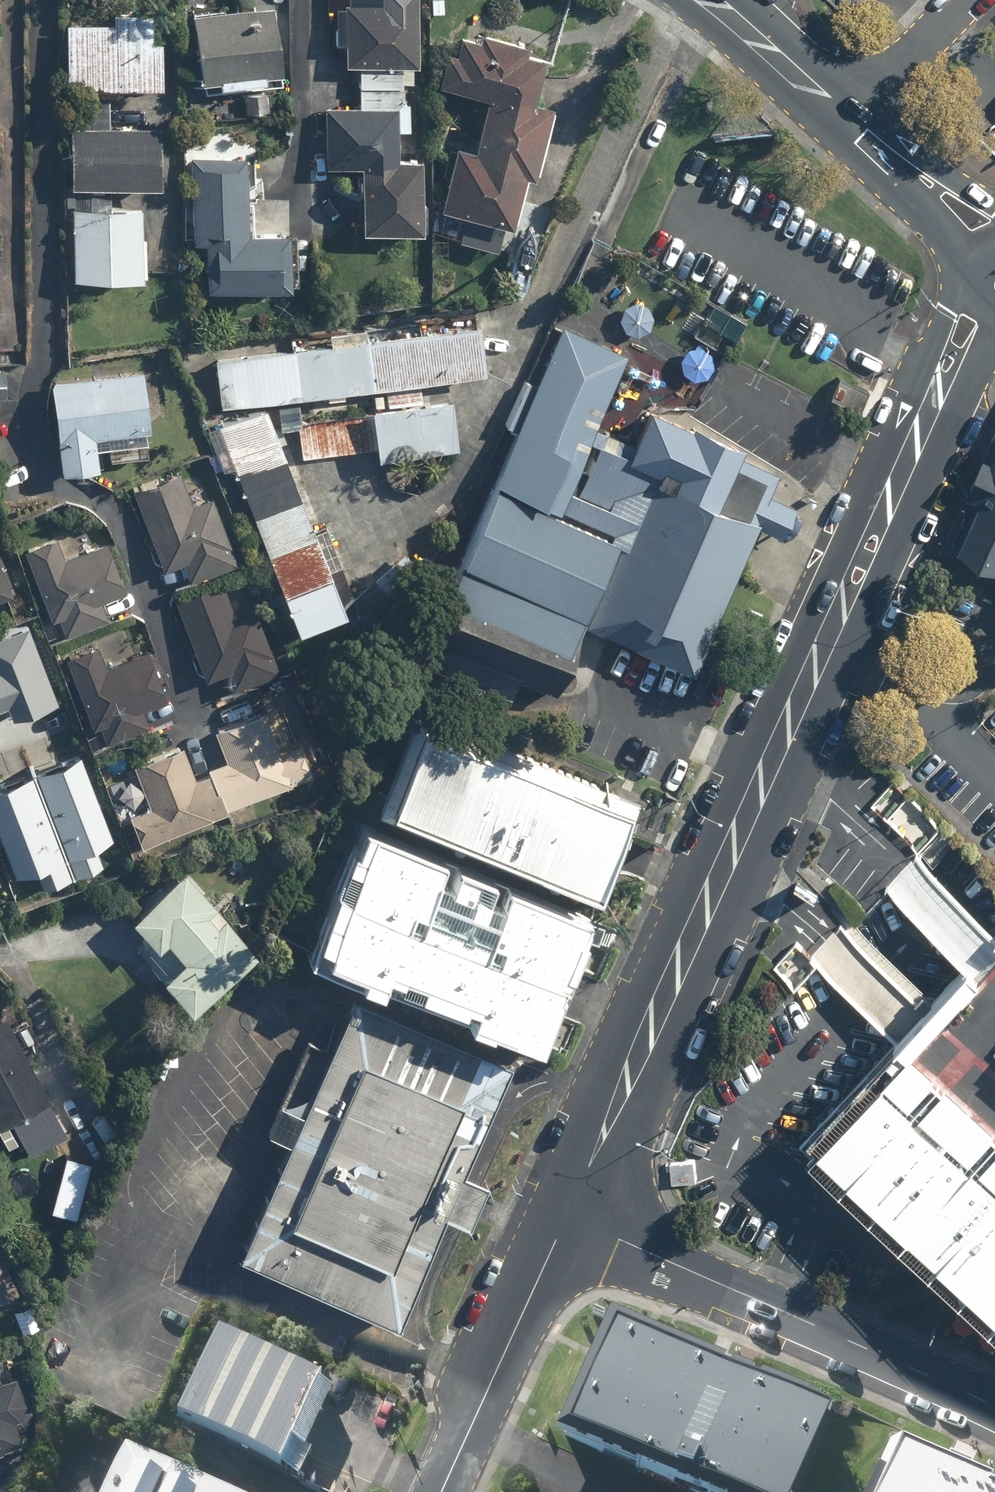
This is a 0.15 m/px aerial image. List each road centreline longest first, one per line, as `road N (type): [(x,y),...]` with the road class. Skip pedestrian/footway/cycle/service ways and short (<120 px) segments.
road 1 (tertiary): [(655,1028),(650,994),(739,778),(878,468),(970,289)]
road 2 (tertiary): [(994,332),(685,1006),(655,1028)]
road 3 (tertiary): [(568,1209),(994,1405)]
road 4 (tertiary): [(440,1491),(568,1209)]
road 5 (tertiary): [(568,1209),(655,1028)]
road 6 (primary): [(698,0),(844,120)]
road 7 (residential): [(844,120),(959,0)]
road 8 (primary): [(976,266),(888,162)]

